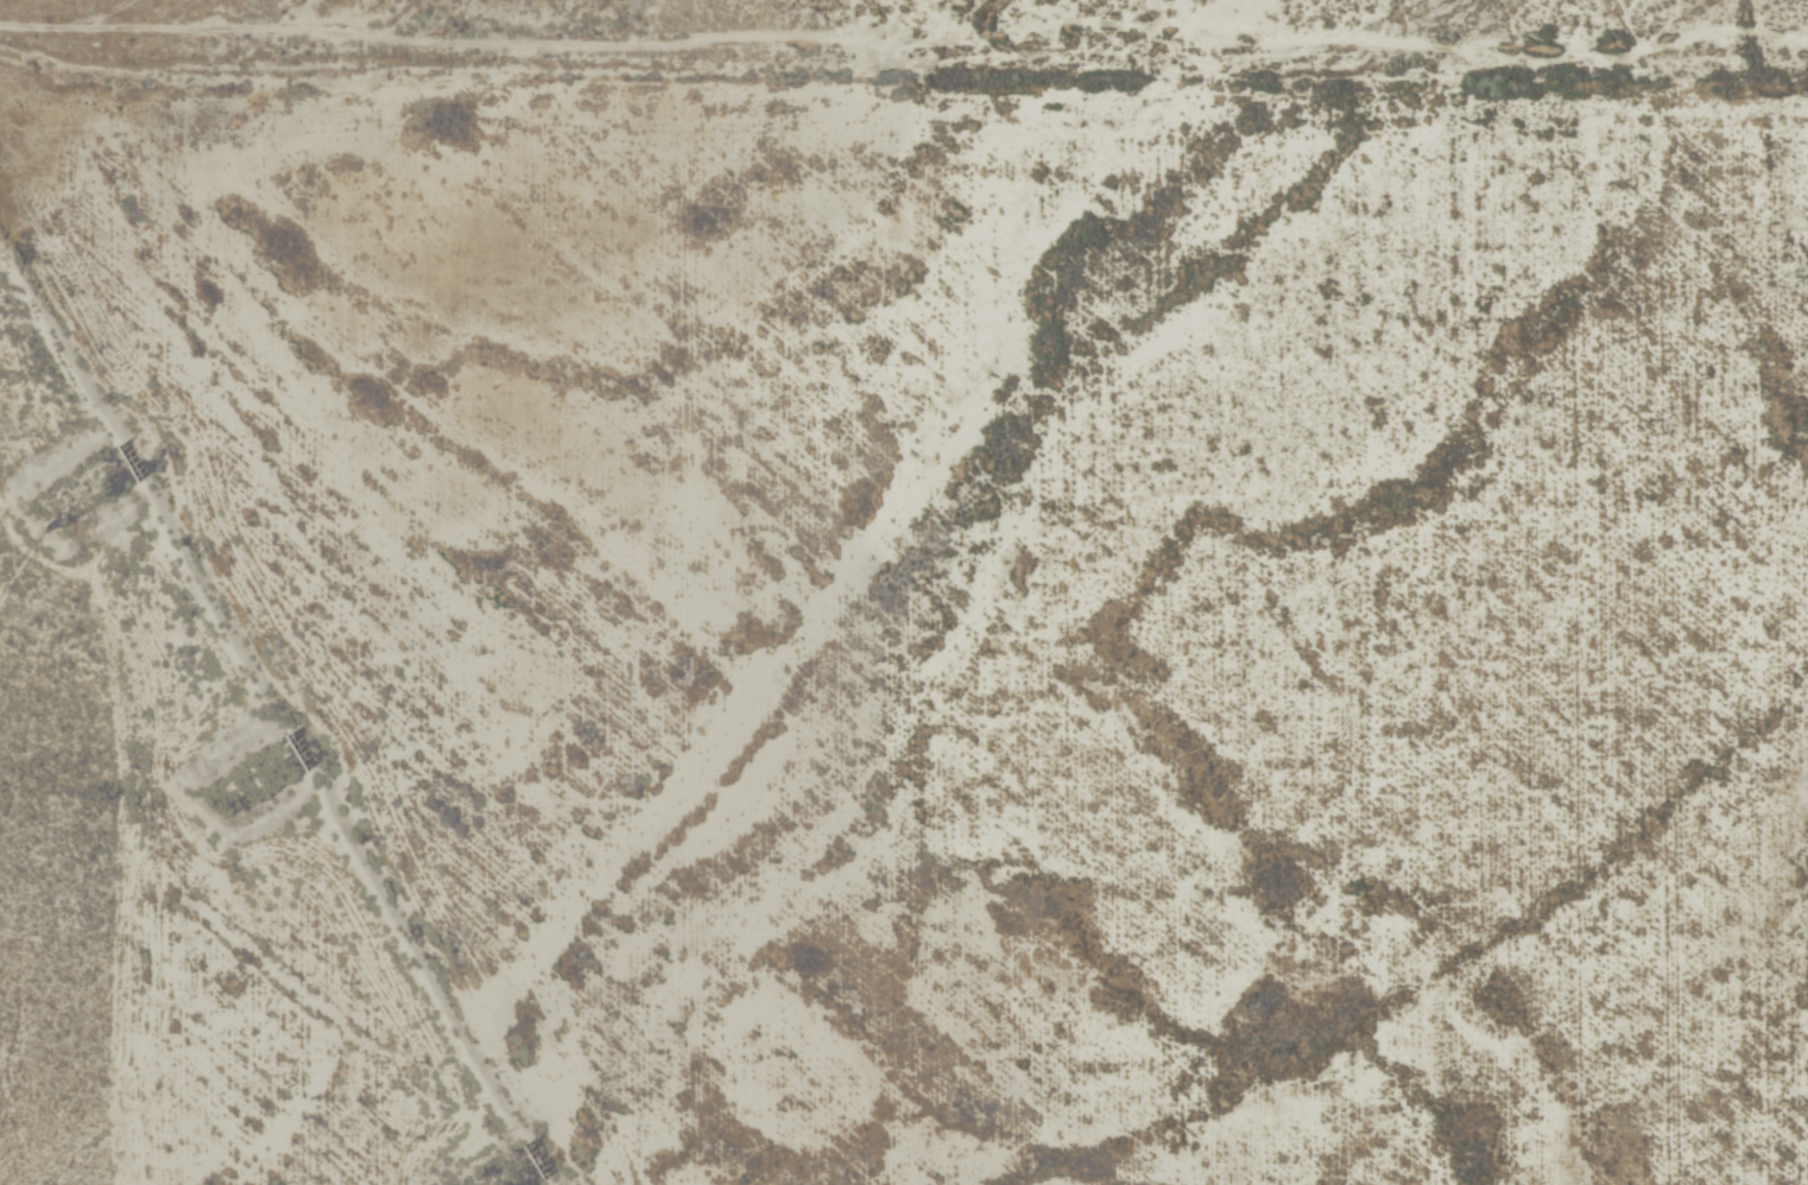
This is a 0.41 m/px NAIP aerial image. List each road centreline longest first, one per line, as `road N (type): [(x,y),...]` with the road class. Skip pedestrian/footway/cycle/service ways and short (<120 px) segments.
road 1 (track): [(0,1026),(94,746)]
road 2 (track): [(0,52),(101,39),(145,0)]

